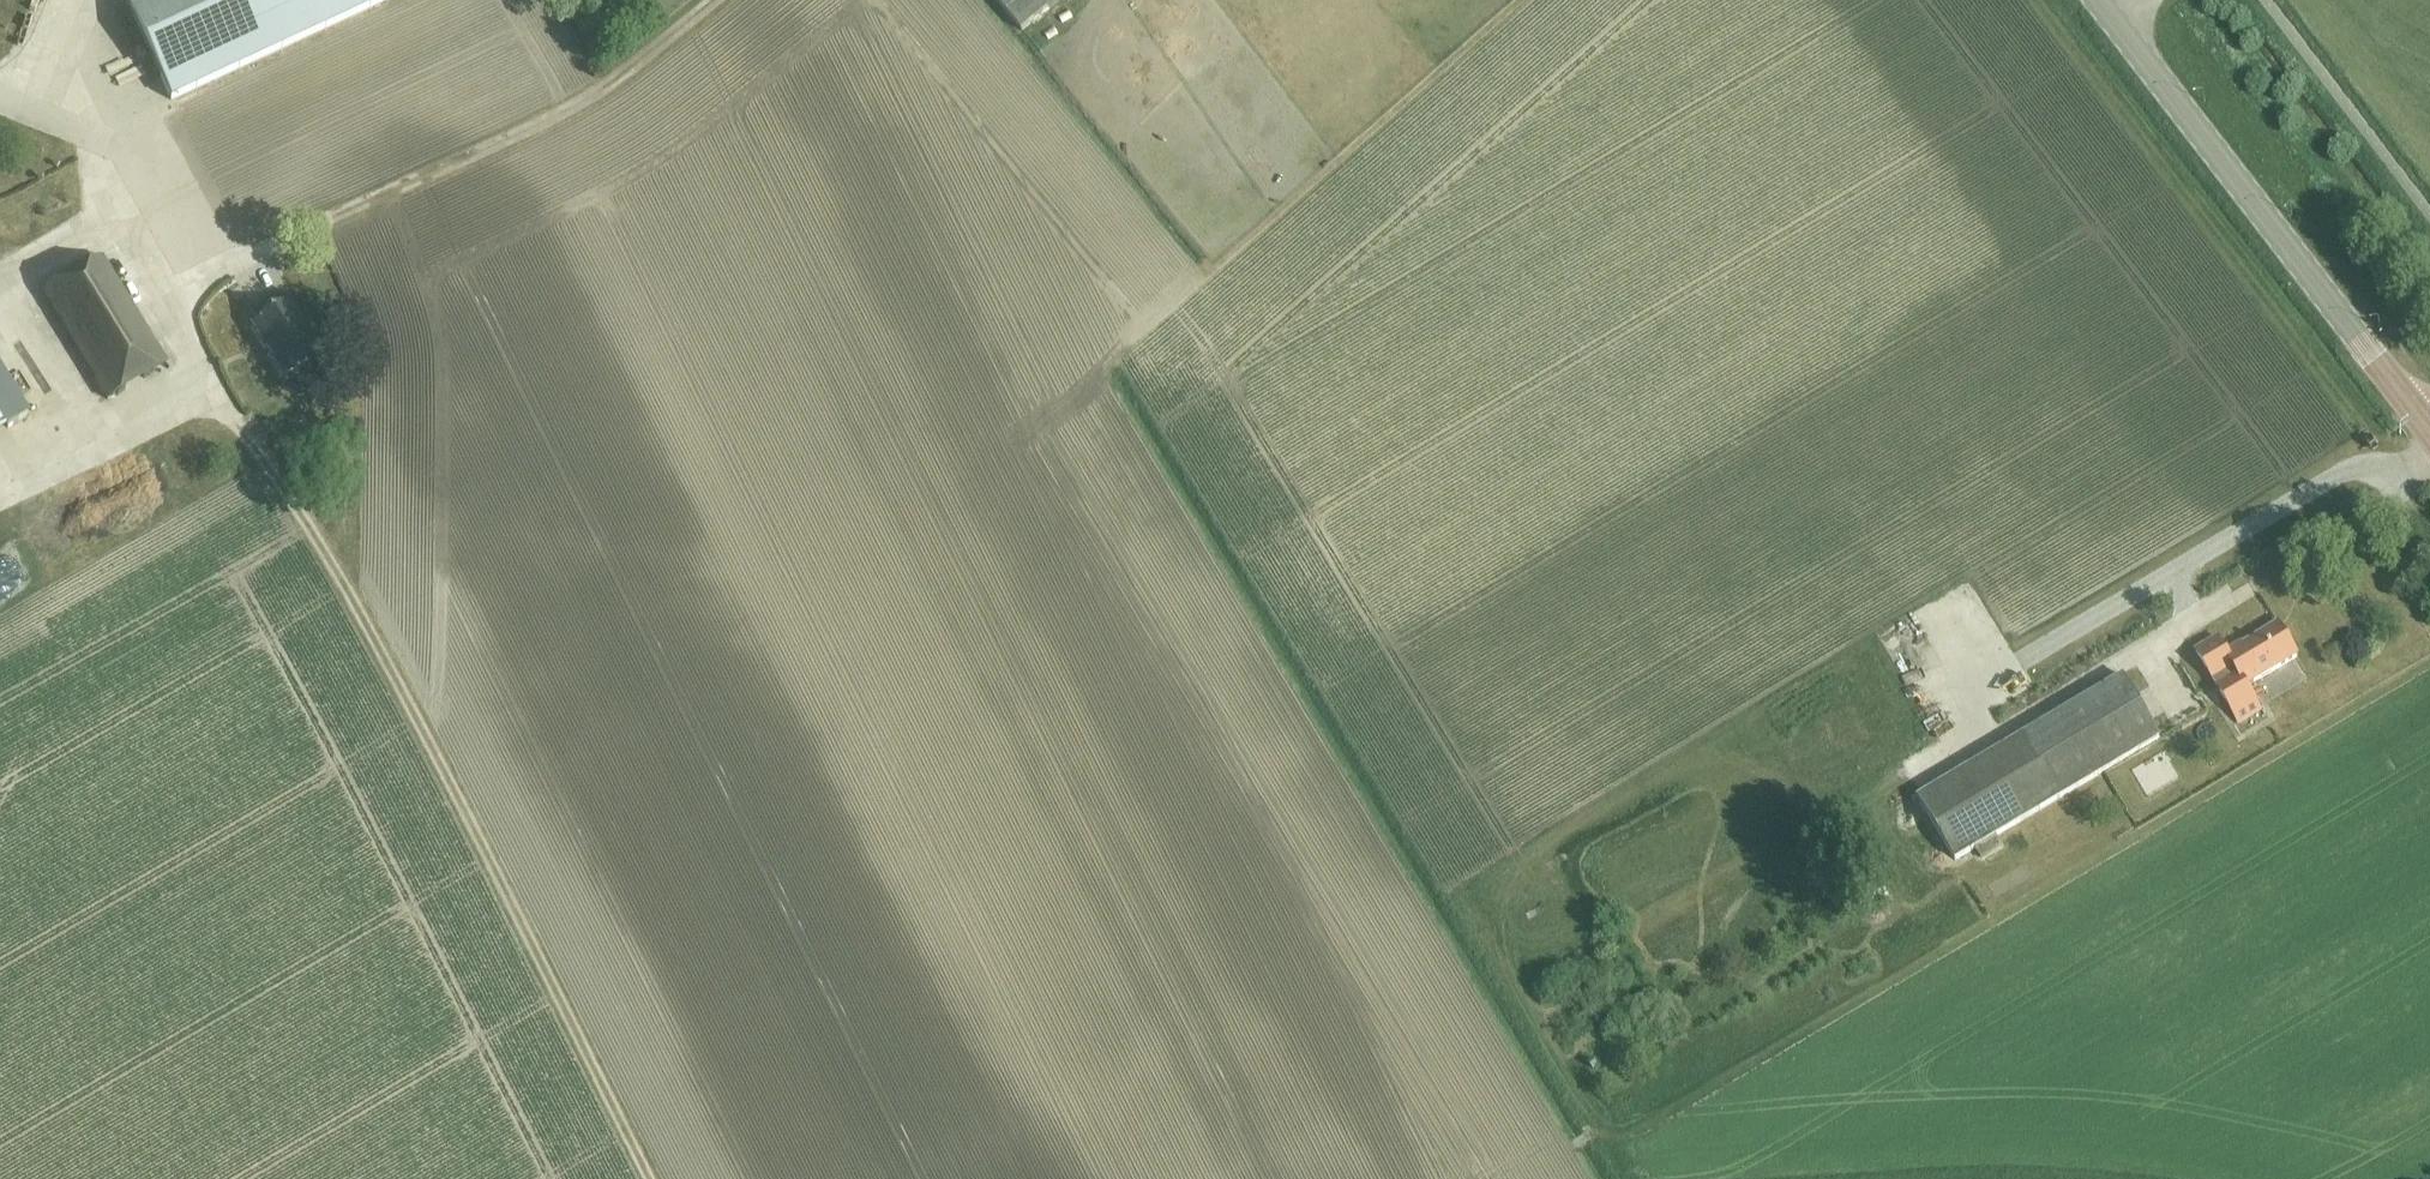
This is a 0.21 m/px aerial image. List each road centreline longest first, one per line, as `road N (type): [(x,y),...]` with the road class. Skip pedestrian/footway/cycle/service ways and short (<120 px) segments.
road 1 (track): [(169,299),(348,590),(649,1178)]
road 2 (residential): [(713,0),(579,103),(169,299)]
road 3 (secondary): [(2429,433),(2100,0)]

